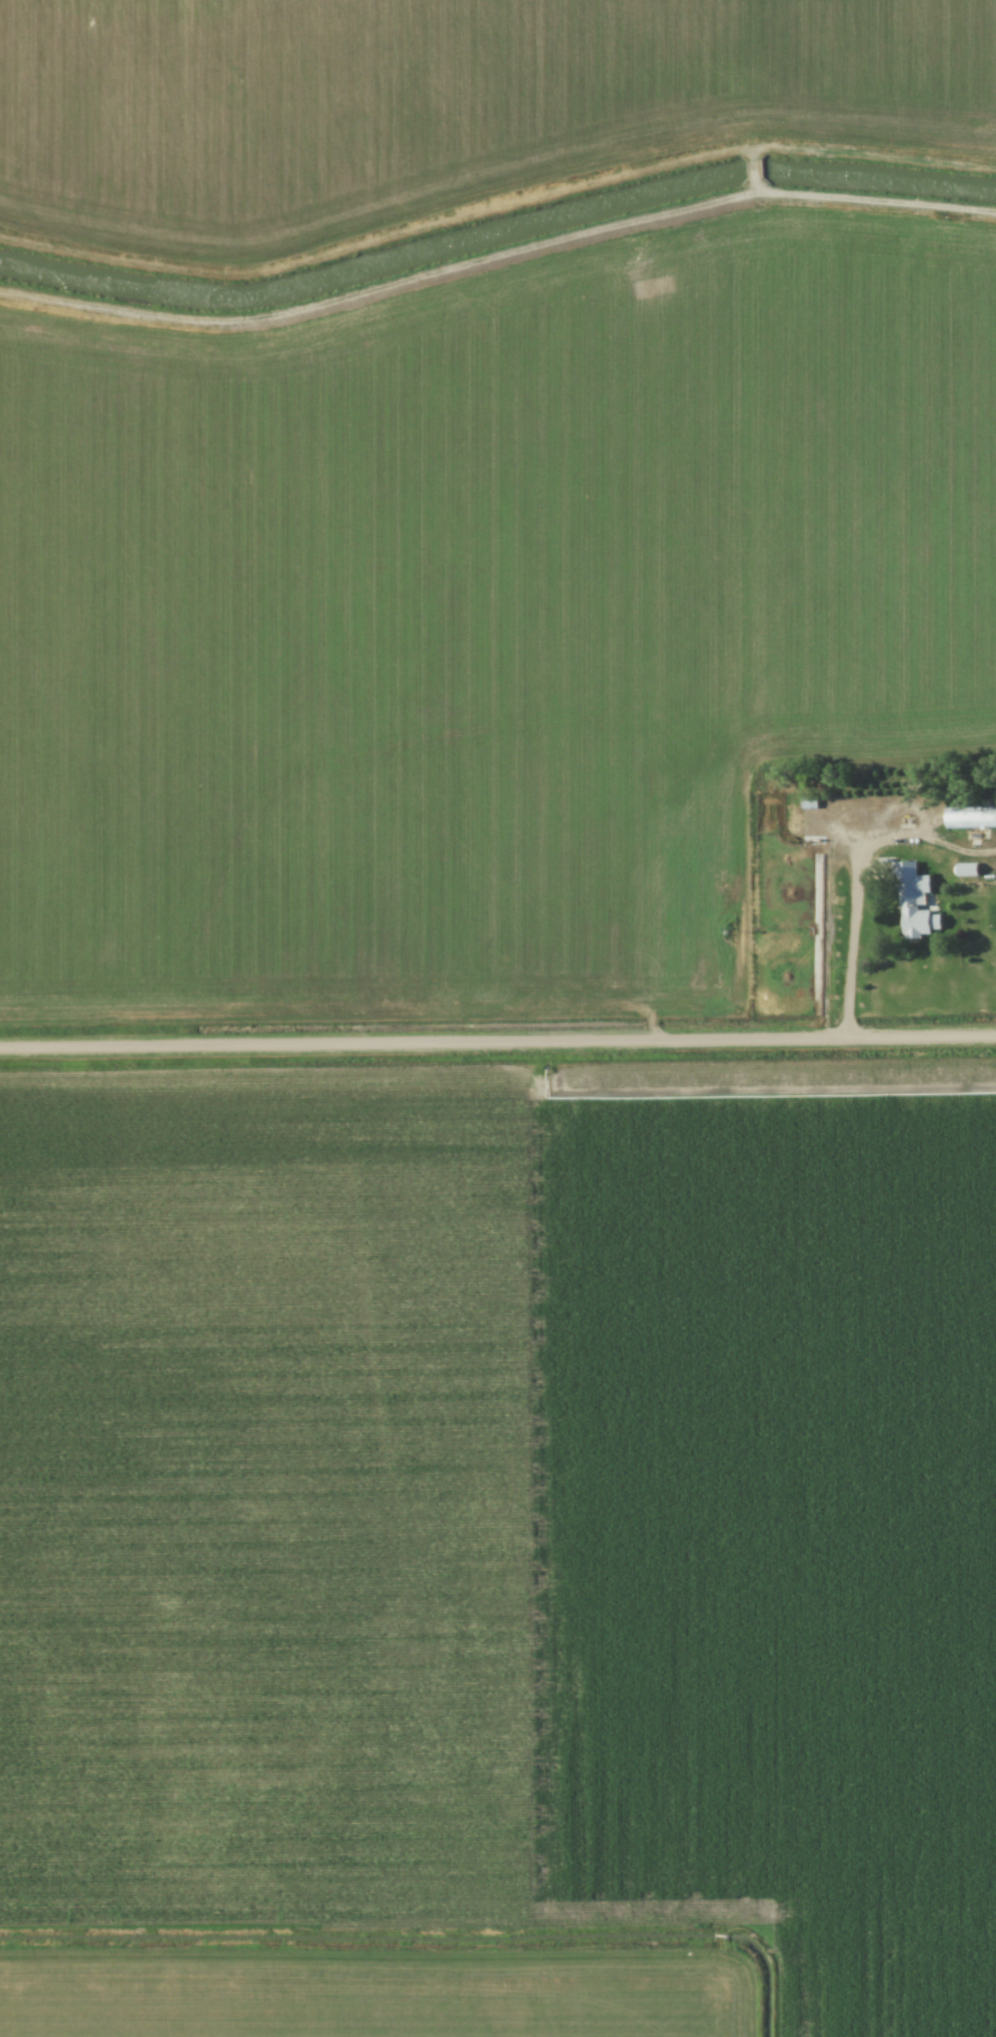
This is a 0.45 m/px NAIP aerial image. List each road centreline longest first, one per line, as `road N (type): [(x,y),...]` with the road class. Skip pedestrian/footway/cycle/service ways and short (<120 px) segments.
road 1 (residential): [(0,1047),(995,1032)]

